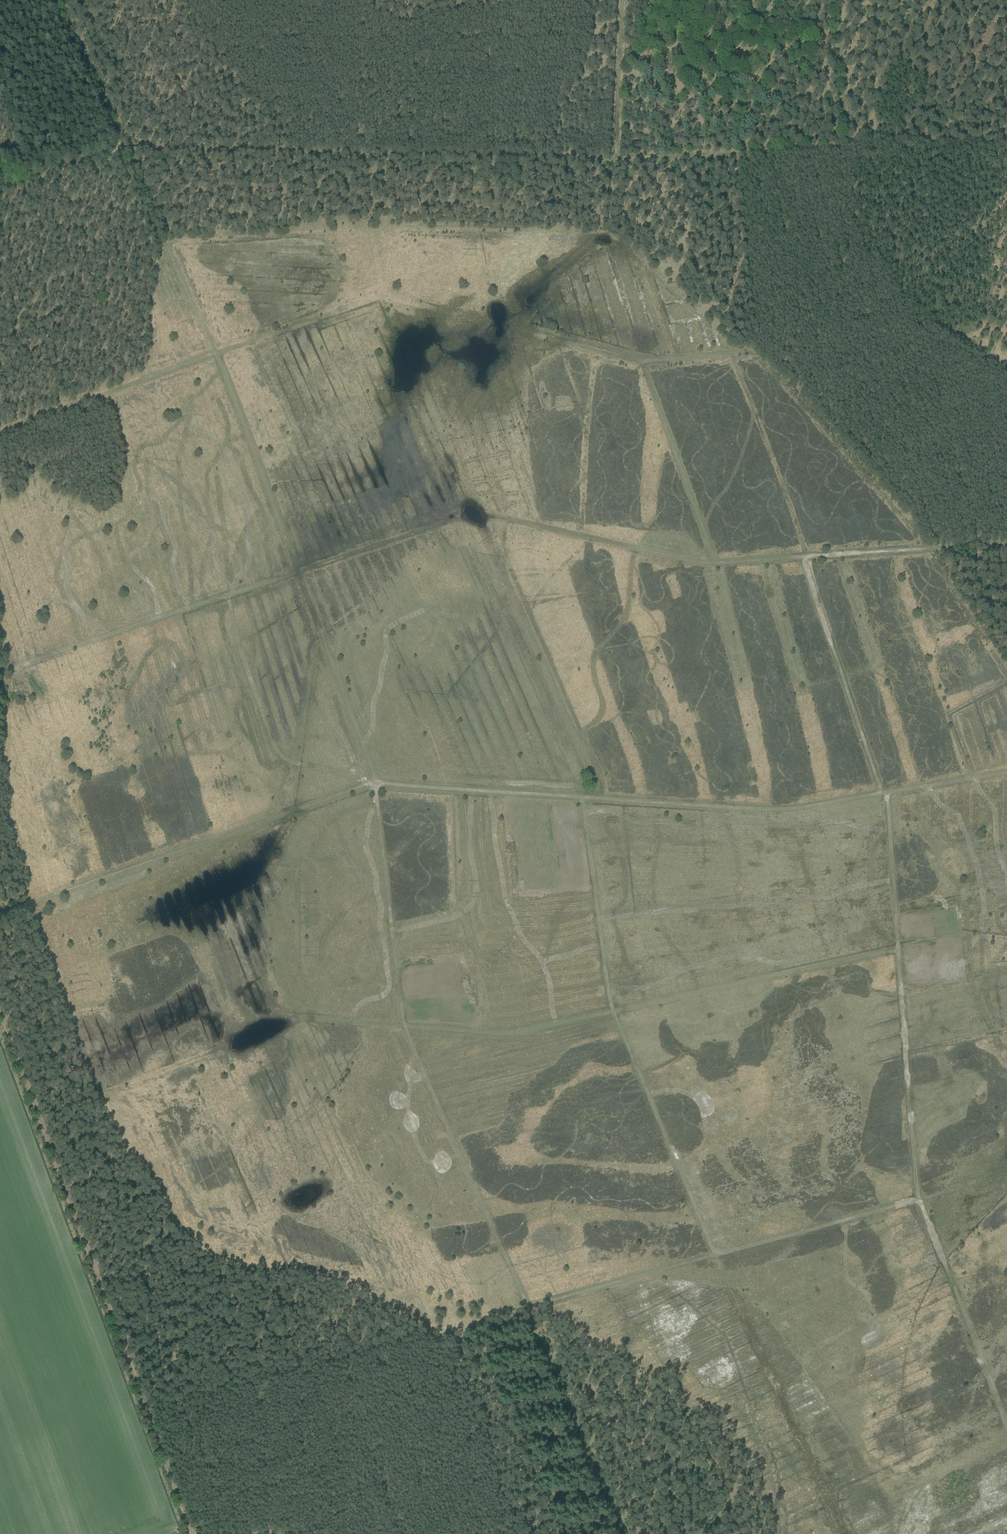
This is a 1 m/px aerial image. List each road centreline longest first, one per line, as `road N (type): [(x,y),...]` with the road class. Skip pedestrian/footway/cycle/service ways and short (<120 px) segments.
road 1 (track): [(0,188),(135,141),(221,152),(635,162),(846,149),(833,0)]
road 2 (track): [(190,1533),(0,1021)]
road 3 (track): [(135,141),(67,0)]

